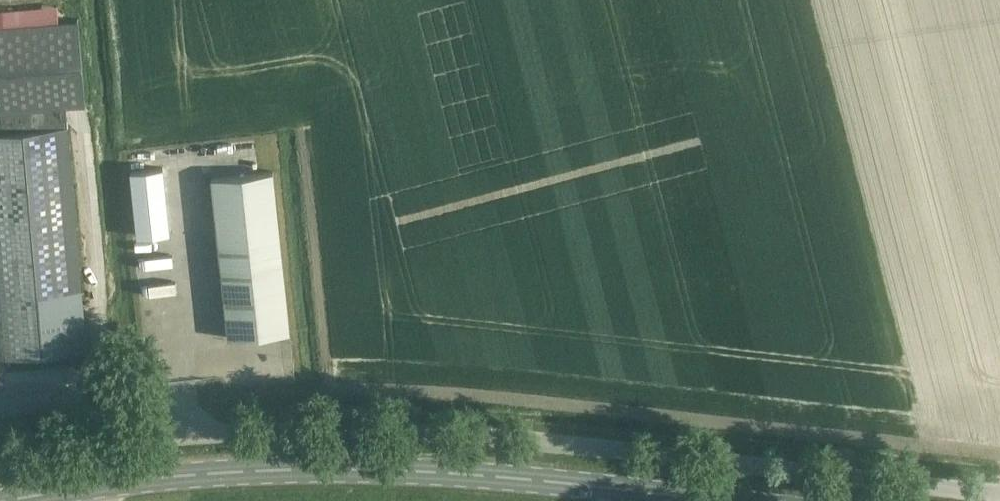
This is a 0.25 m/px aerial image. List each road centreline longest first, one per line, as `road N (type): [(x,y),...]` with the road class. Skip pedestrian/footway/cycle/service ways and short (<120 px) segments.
road 1 (unclassified): [(0,464),(191,438),(413,432),(999,499)]
road 2 (primary): [(725,500),(449,473),(319,470),(163,477),(17,500)]

